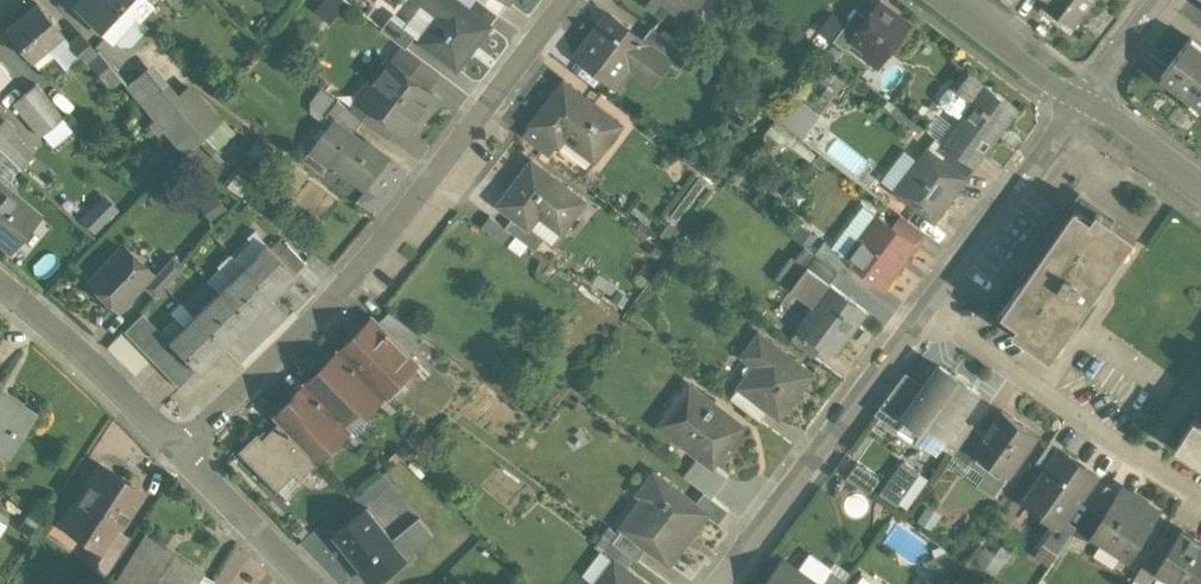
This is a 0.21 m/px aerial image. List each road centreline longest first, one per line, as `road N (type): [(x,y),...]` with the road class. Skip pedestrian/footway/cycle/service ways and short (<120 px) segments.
road 1 (residential): [(179,457),(342,298),(569,0)]
road 2 (residential): [(727,583),(927,307)]
road 3 (residential): [(927,307),(1200,497)]
road 4 (residential): [(927,307),(1078,99)]
road 5 (residential): [(0,295),(179,457)]
road 6 (residential): [(179,457),(302,583)]
road 7 (residential): [(955,0),(1078,99)]
road 8 (residential): [(1078,99),(1200,181)]
road 9 (residential): [(1078,99),(1152,0)]

